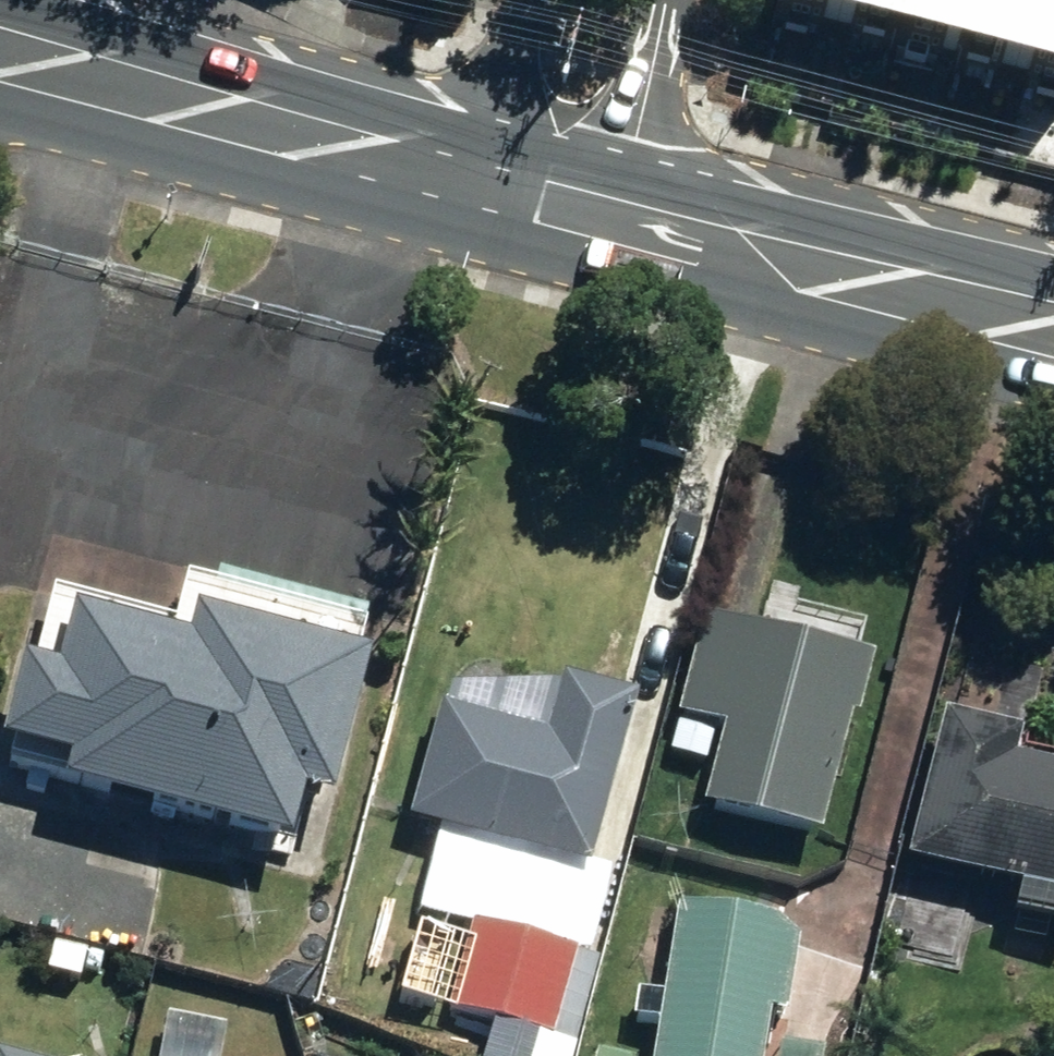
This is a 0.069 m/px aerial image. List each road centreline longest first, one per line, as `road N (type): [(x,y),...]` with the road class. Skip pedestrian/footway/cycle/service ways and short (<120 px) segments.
road 1 (secondary): [(474,138),(0,38)]
road 2 (secondary): [(1053,293),(623,178)]
road 3 (residential): [(663,0),(623,178)]
road 4 (secondary): [(623,178),(474,138)]
road 5 (residential): [(474,138),(513,0)]

